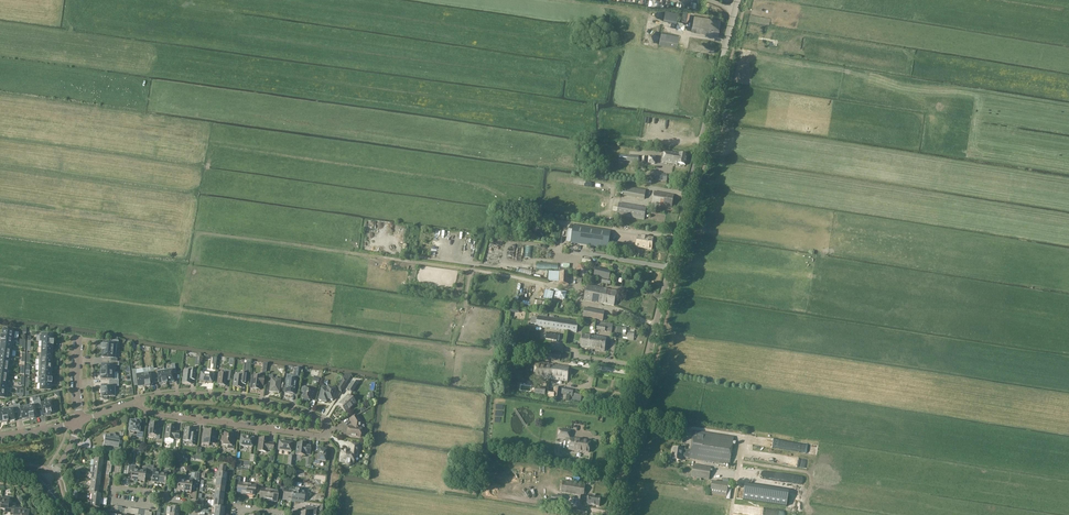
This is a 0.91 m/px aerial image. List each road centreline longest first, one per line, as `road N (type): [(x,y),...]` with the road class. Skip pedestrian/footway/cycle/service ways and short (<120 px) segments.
road 1 (tertiary): [(612,514),(742,0)]
road 2 (residential): [(136,403),(199,394),(252,399),(330,427),(320,437),(142,408)]
road 3 (track): [(738,461),(809,472),(821,486),(1005,514)]

